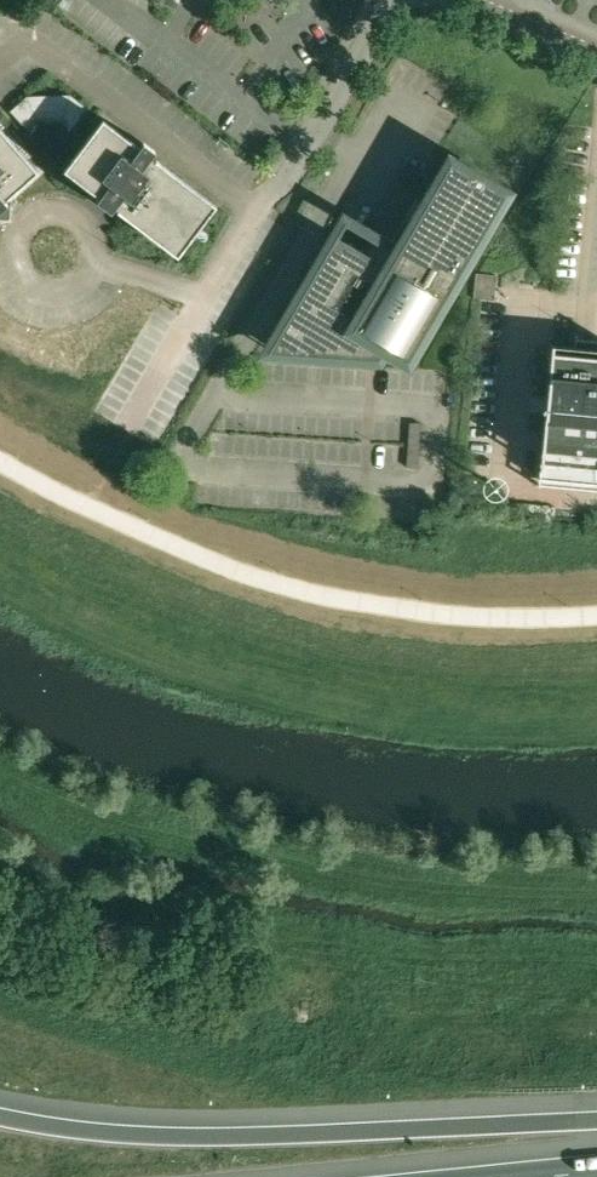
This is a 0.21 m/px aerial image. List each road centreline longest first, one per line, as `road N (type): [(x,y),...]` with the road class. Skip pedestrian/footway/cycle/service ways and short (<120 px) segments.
road 1 (motorway): [(596,1119),(226,1133),(0,1113)]
road 2 (unclassified): [(128,428),(394,0)]
road 3 (unclassified): [(596,53),(473,0)]

